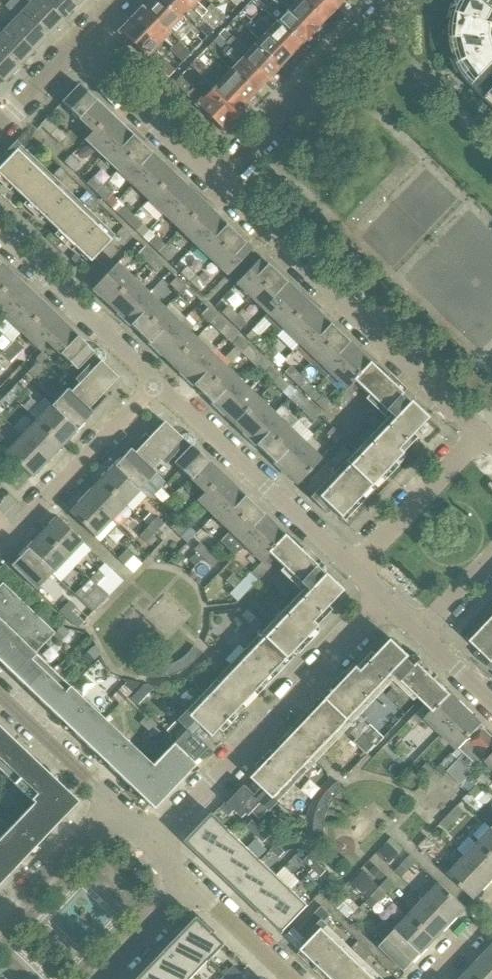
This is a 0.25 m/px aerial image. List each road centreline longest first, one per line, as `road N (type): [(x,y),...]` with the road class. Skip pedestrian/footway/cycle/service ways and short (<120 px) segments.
road 1 (residential): [(486,438),(218,179)]
road 2 (residential): [(153,843),(387,601)]
road 3 (residential): [(355,568),(153,386)]
road 4 (residential): [(218,179),(393,0)]
road 5 (residential): [(0,527),(10,537),(153,386)]
road 6 (residential): [(153,386),(0,233)]
road 7 (residential): [(218,179),(74,43)]
road 8 (residential): [(355,568),(486,438)]
road 9 (residential): [(114,805),(0,921)]
road 10 (residential): [(114,805),(0,696)]
road 11 (residential): [(295,978),(191,880)]
road 12 (residential): [(99,978),(191,880)]

